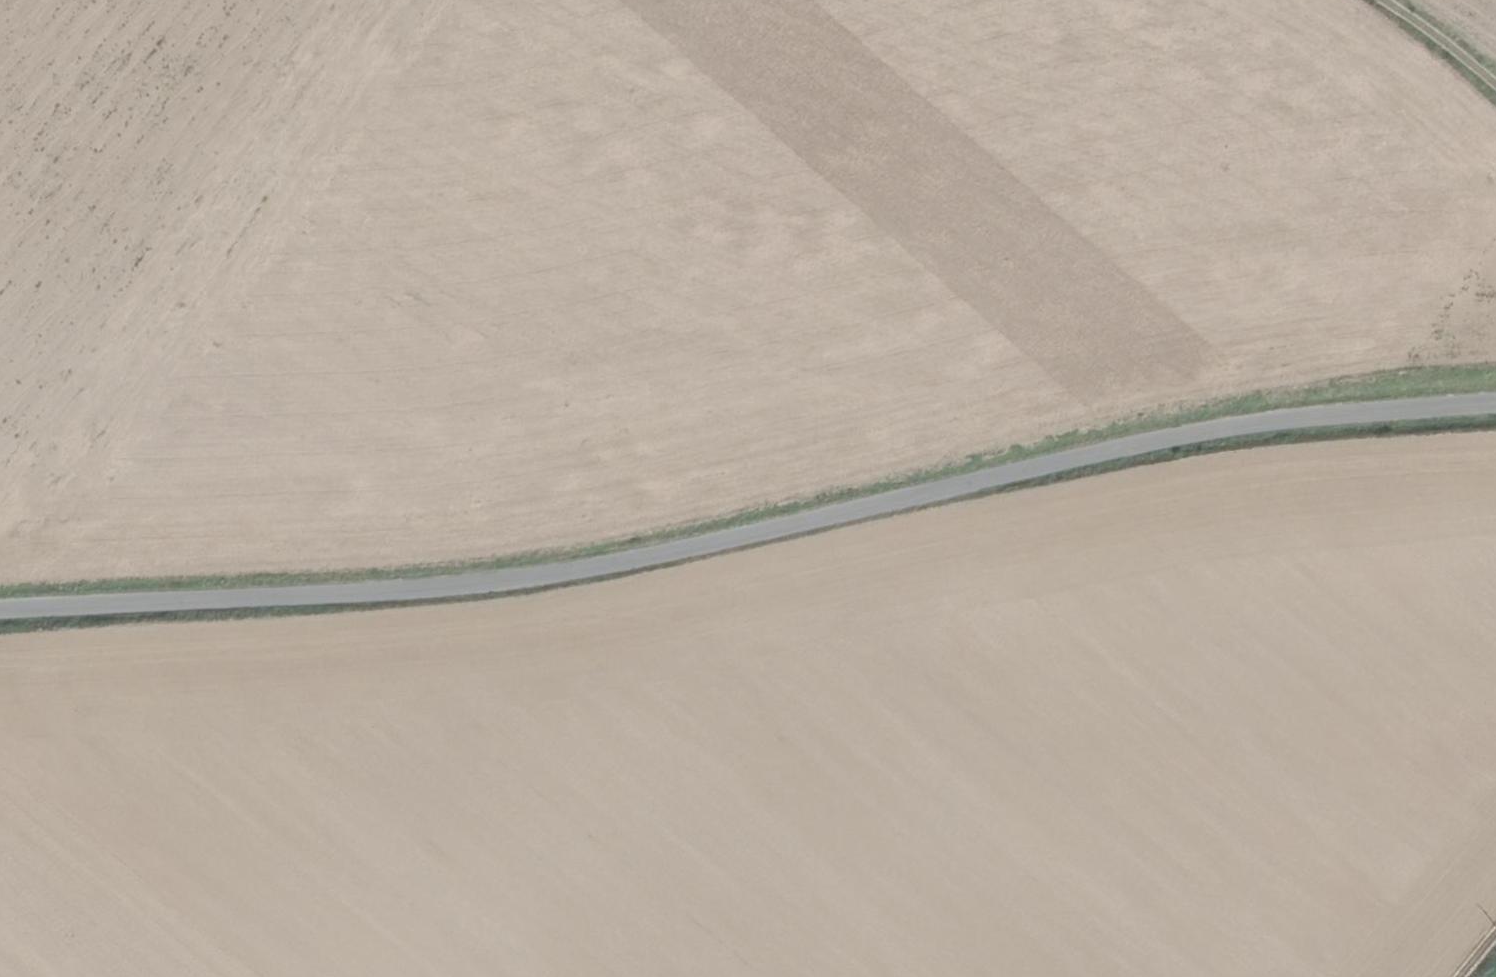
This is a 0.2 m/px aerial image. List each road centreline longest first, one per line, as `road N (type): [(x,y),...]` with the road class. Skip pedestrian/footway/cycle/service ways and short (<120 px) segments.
road 1 (unclassified): [(1495,402),(1162,437),(668,553),(520,579),(0,610)]
road 2 (track): [(1386,0),(1495,83)]

